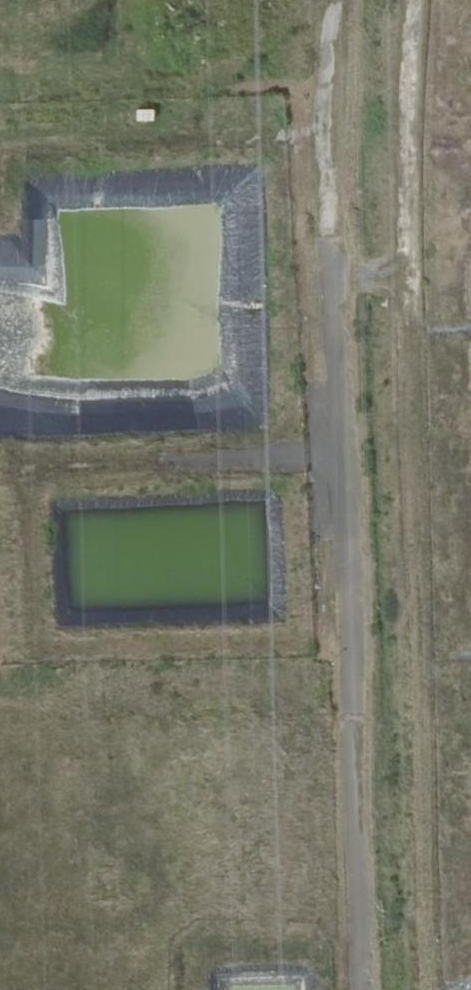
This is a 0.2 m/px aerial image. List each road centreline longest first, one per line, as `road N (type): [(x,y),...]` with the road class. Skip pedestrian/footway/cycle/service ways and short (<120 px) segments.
road 1 (track): [(442,989),(412,271),(424,0)]
road 2 (track): [(320,458),(298,144),(18,154),(2,173),(12,433),(32,470)]
road 3 (track): [(355,636),(39,649),(32,470),(347,457)]
road 4 (track): [(346,0),(335,104),(355,636)]

